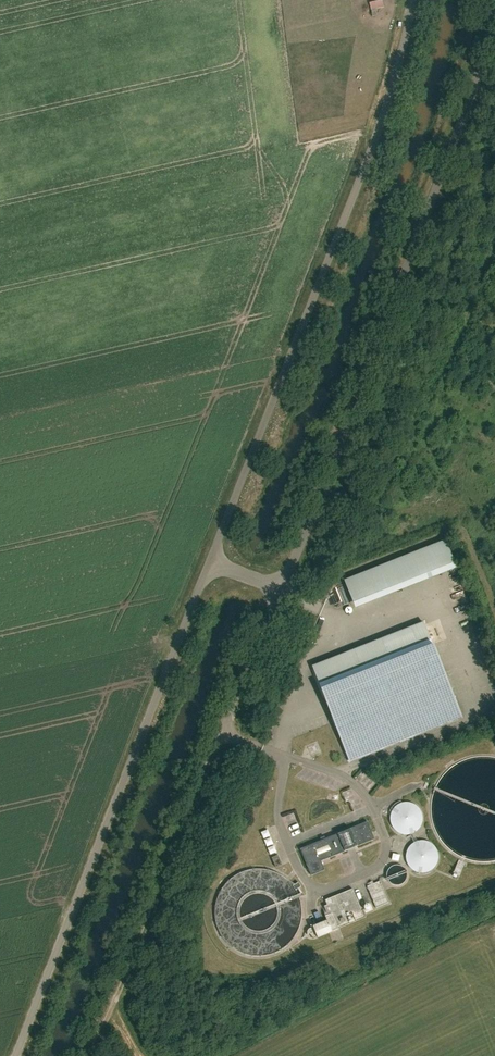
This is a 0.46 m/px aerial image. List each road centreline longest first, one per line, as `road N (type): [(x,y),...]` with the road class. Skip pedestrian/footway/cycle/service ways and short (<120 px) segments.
road 1 (unclassified): [(279,590),(477,77),(493,0)]
road 2 (unclassified): [(209,562),(382,118),(412,0)]
road 3 (unclassified): [(15,1055),(209,562)]
road 4 (track): [(220,734),(91,1055)]
road 5 (unclassified): [(220,734),(279,590)]

